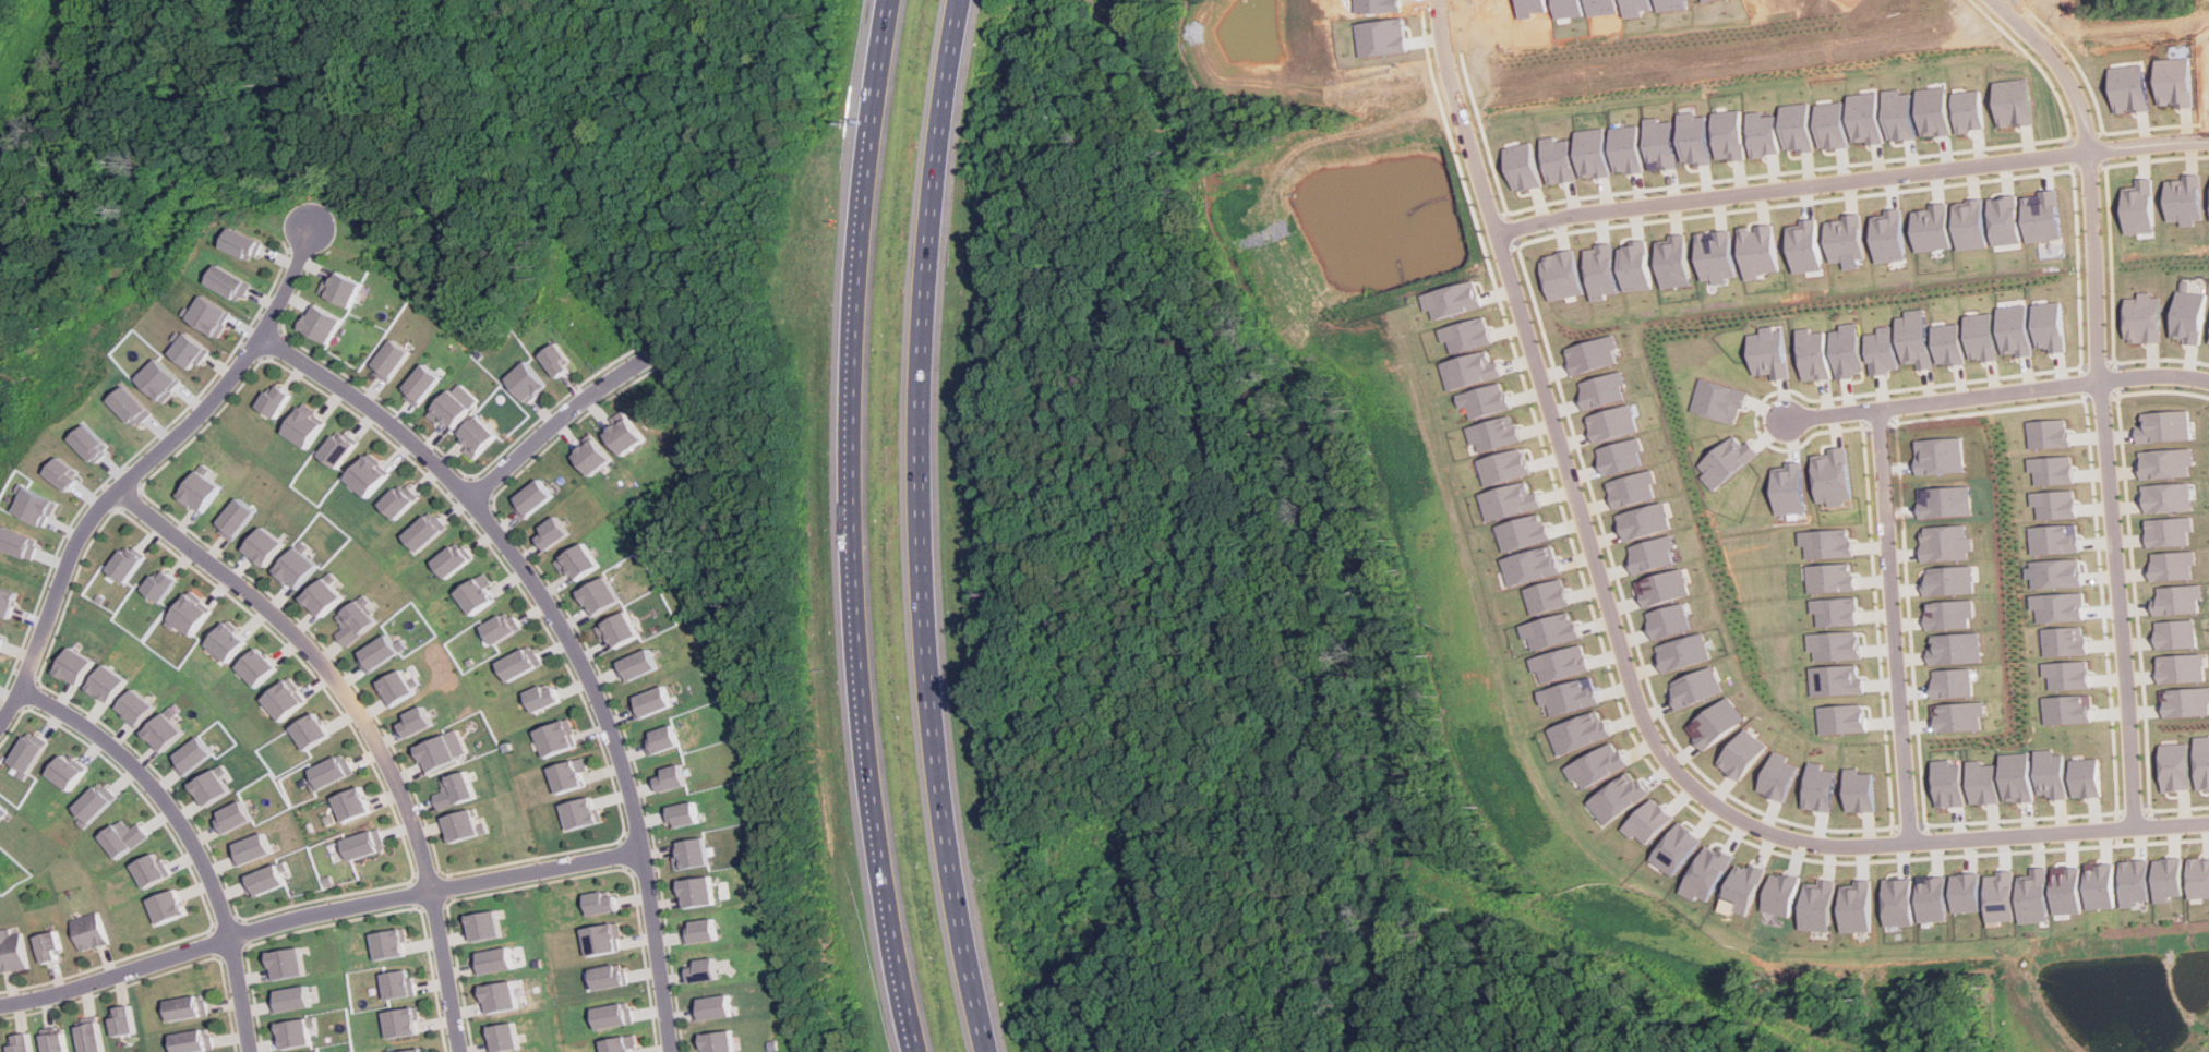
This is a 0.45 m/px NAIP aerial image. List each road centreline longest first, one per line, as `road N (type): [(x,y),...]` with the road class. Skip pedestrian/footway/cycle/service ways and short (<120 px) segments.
road 1 (residential): [(1444,0),(1500,235),(1665,751),(1682,778),(1753,826),(1827,849),(2208,823)]
road 2 (motorway): [(985,1051),(936,771),(920,499),(924,280),(959,0)]
road 3 (motorway): [(889,0),(855,258),(850,504),(869,800),(914,1051)]
road 4 (residential): [(669,1051),(623,779),(553,619),(469,501),(399,434),(261,337)]
road 5 (residential): [(1500,235),(1545,220),(1724,196),(2208,141)]
road 6 (residential): [(119,489),(297,636),(359,709),(418,838),(457,1051)]
road 7 (residential): [(0,1007),(253,930),(638,849)]
road 8 (residential): [(0,723),(89,524),(230,380),(277,307),(312,228)]
road 9 (residential): [(2102,379),(2132,829)]
road 10 (residential): [(19,692),(76,725),(170,818),(221,919),(249,1051)]
road 11 (residential): [(1875,411),(1907,843)]
road 12 (residential): [(2208,380),(2151,374),(1787,421)]
road 13 (residential): [(1996,0),(2055,64),(2078,110),(2088,150),(2102,379)]
road 14 (residential): [(469,501),(631,368)]

